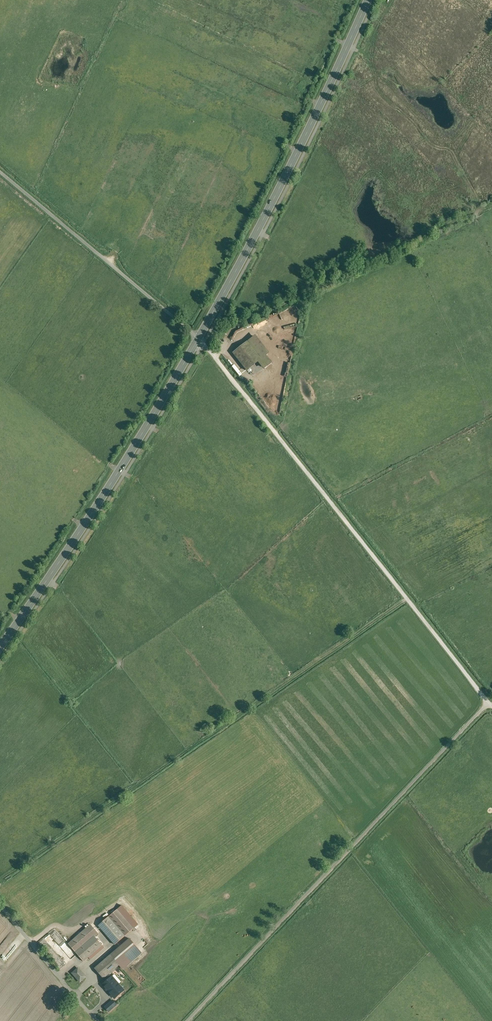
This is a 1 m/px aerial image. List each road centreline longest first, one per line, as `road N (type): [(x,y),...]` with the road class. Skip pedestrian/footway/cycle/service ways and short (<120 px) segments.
road 1 (track): [(198,338),(488,702)]
road 2 (unclassified): [(488,702),(189,1020)]
road 3 (primary): [(198,338),(366,0)]
road 4 (primary): [(0,647),(198,338)]
road 5 (unclassified): [(0,173),(198,338)]
road 6 (unclassified): [(96,1020),(0,905)]

